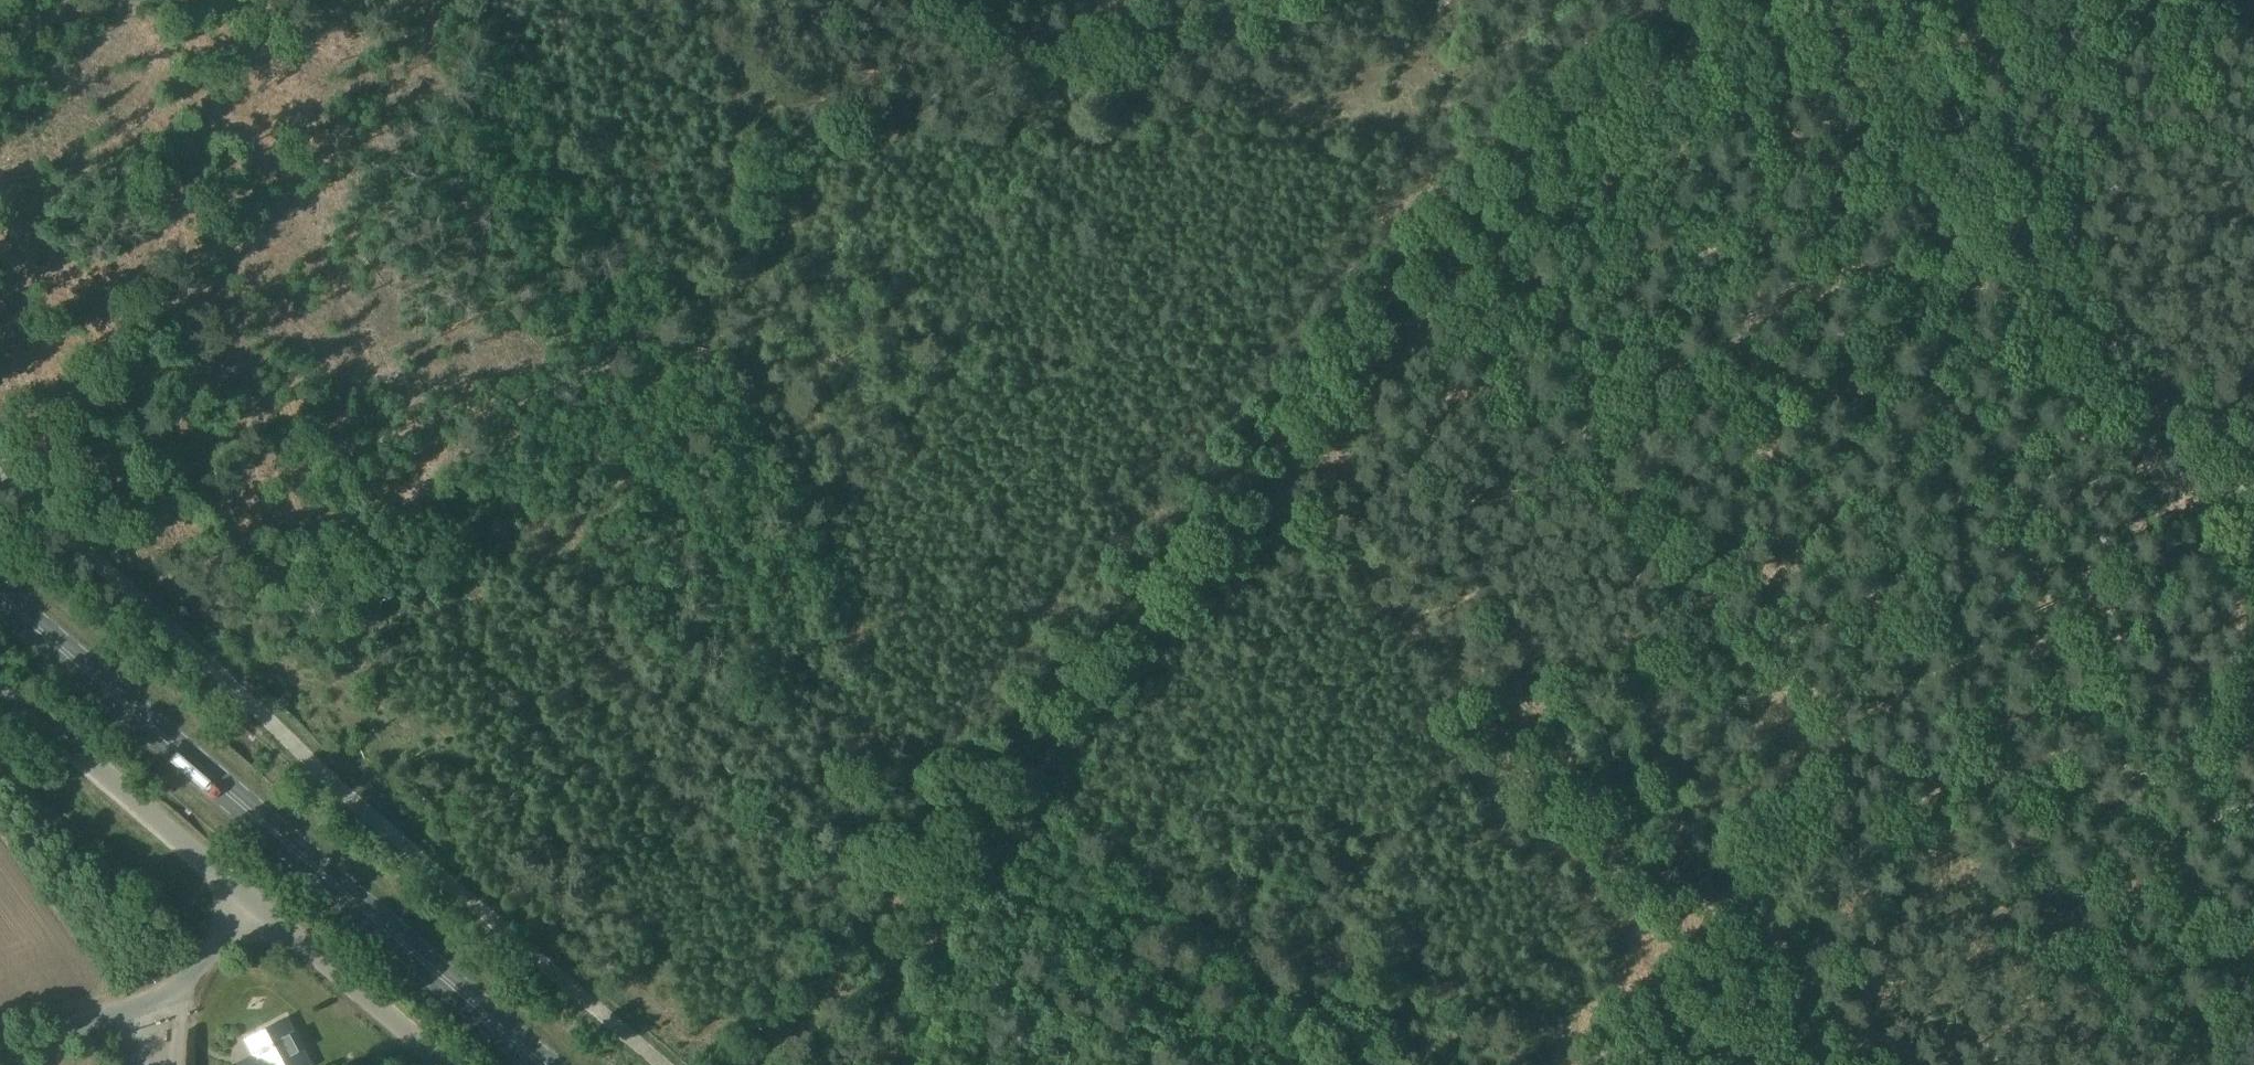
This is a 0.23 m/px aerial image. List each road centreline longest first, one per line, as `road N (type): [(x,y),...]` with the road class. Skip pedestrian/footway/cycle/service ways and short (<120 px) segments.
road 1 (primary): [(541,1064),(0,599)]
road 2 (track): [(2253,462),(2185,398),(1914,51),(1858,3)]
road 3 (unclassified): [(252,907),(0,684)]
road 4 (unclassified): [(0,1054),(152,1005),(204,976),(252,907)]
road 5 (unclassified): [(438,1064),(252,907)]

